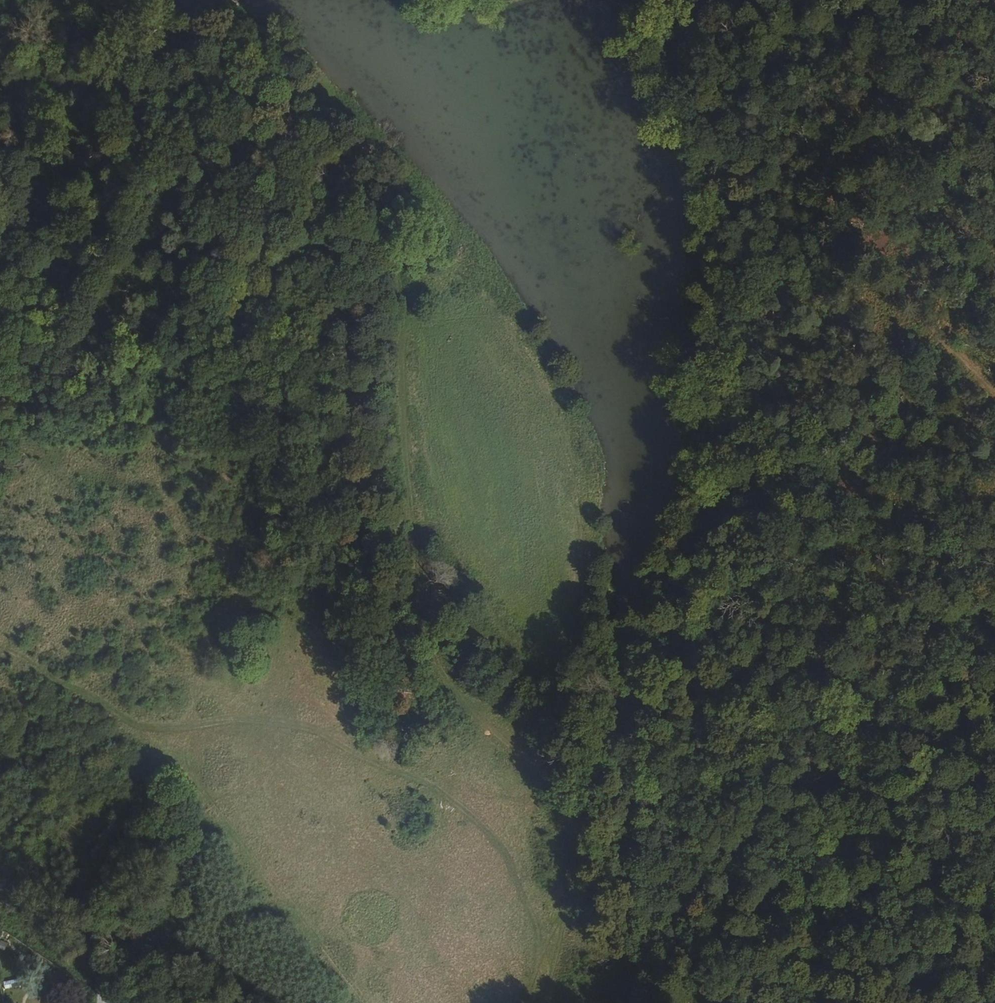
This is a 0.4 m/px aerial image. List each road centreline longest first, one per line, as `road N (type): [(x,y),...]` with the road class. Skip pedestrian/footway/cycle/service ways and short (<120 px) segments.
road 1 (track): [(95,0),(254,75),(369,181),(394,255),(414,642),(543,805),(570,855),(575,898),(535,1002)]
road 2 (track): [(994,384),(886,283),(847,181),(859,107),(918,53),(994,21)]

